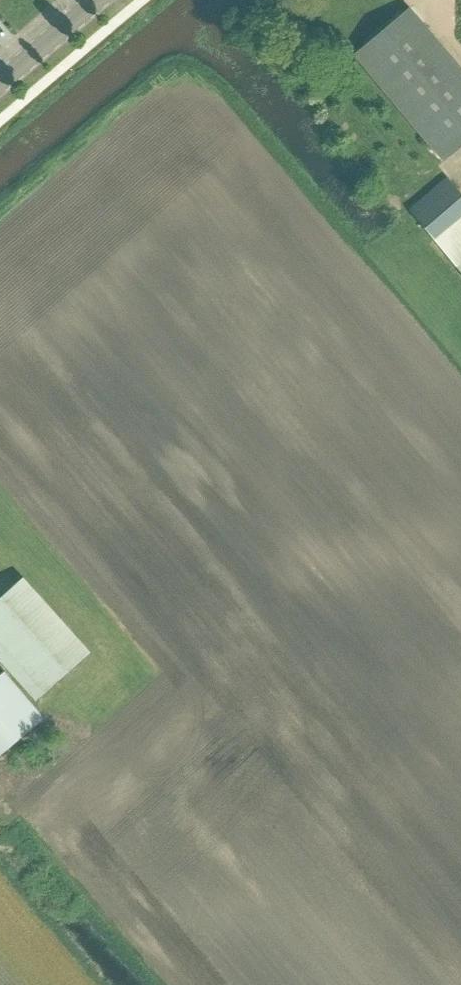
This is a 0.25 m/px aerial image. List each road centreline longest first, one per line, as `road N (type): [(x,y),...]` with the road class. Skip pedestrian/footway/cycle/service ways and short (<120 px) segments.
road 1 (tertiary): [(0,80),(94,0)]

